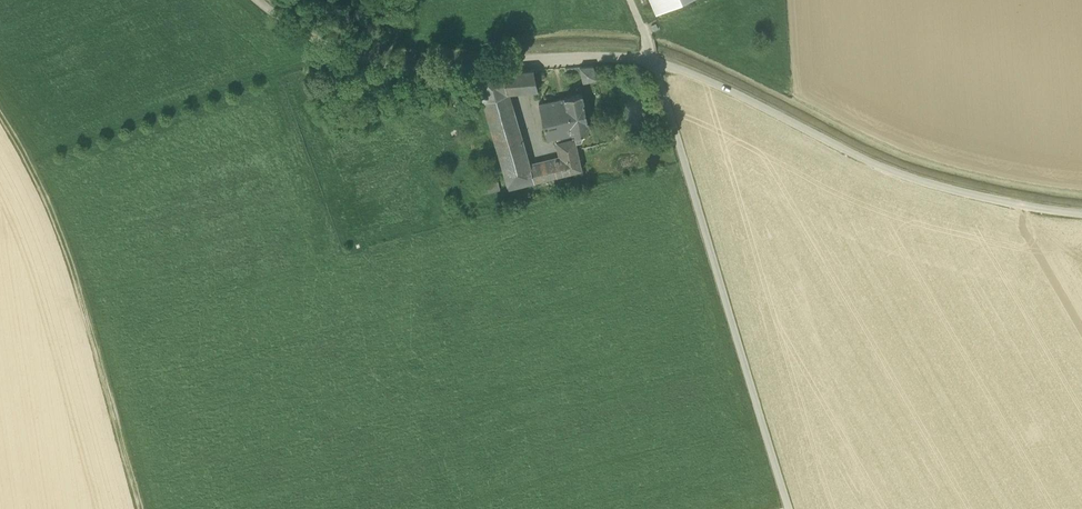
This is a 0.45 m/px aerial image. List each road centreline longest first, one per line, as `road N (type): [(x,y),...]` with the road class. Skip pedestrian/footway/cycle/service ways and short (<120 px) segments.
road 1 (unclassified): [(653,59),(789,508)]
road 2 (unclassified): [(1081,214),(981,201),(883,168),(653,59)]
road 3 (track): [(136,508),(54,223),(0,113)]
road 4 (unclassified): [(653,59),(562,57),(451,71),(335,52),(262,0)]

